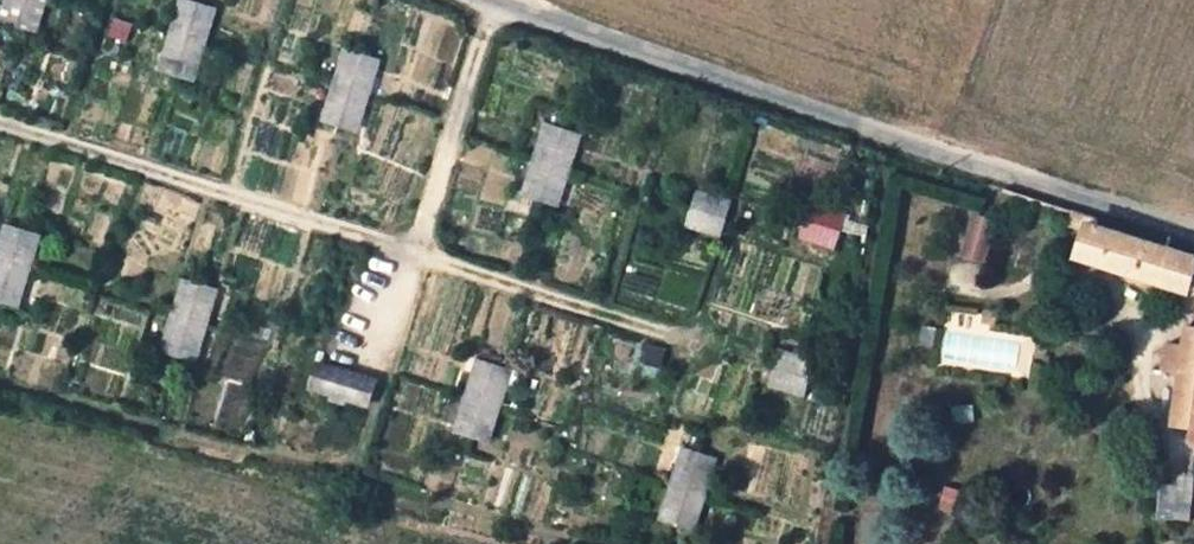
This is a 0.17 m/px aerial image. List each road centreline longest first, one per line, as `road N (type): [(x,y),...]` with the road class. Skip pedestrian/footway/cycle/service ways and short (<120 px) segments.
road 1 (residential): [(1193,235),(484,0)]

